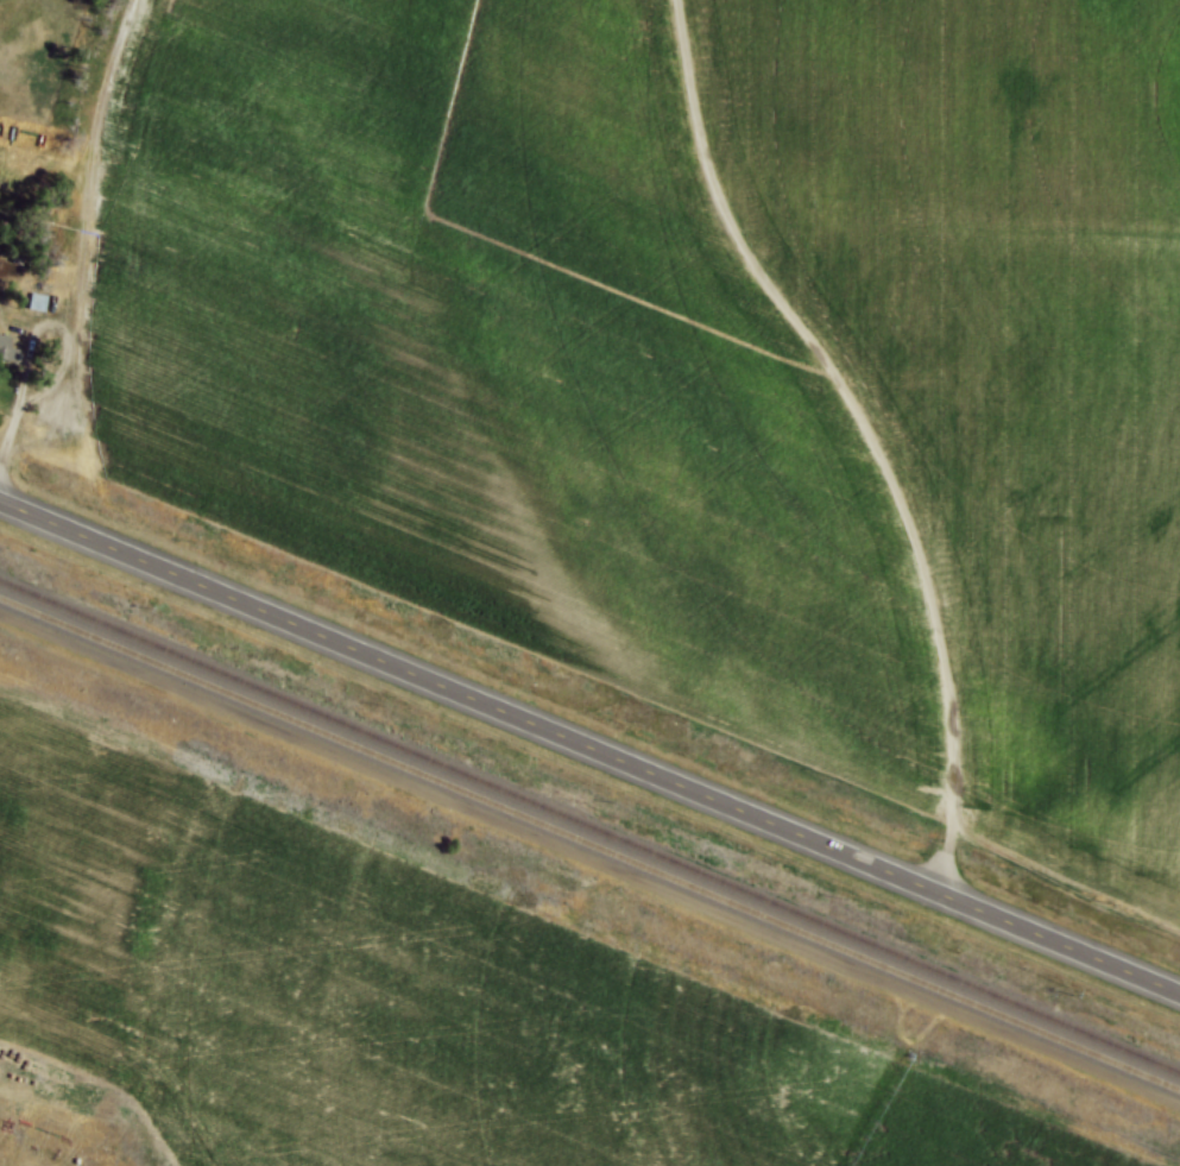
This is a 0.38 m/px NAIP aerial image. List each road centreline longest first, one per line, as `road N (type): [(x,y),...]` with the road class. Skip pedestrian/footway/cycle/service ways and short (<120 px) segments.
road 1 (primary): [(1179,992),(0,499)]

